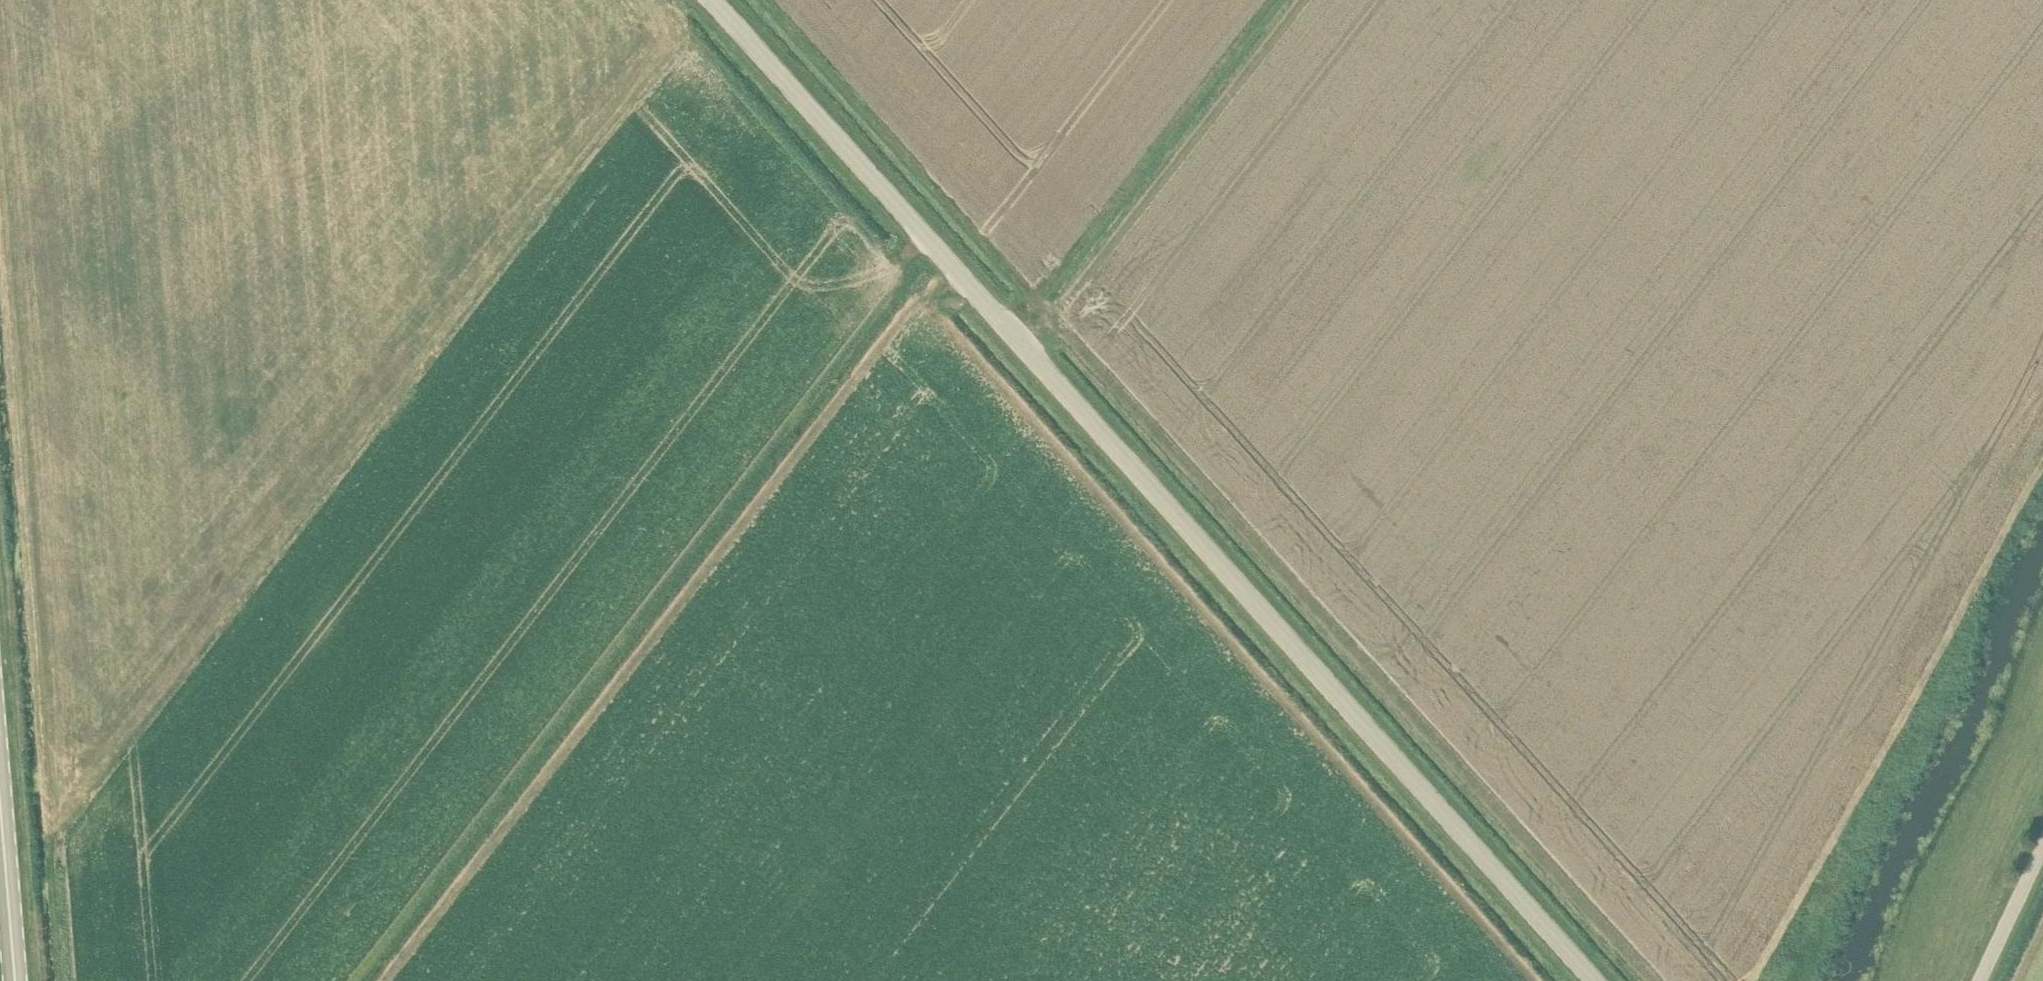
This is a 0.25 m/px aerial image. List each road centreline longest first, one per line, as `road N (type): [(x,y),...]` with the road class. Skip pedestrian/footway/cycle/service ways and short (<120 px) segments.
road 1 (unclassified): [(1595,980),(711,0)]
road 2 (secondary): [(0,799),(15,980)]

